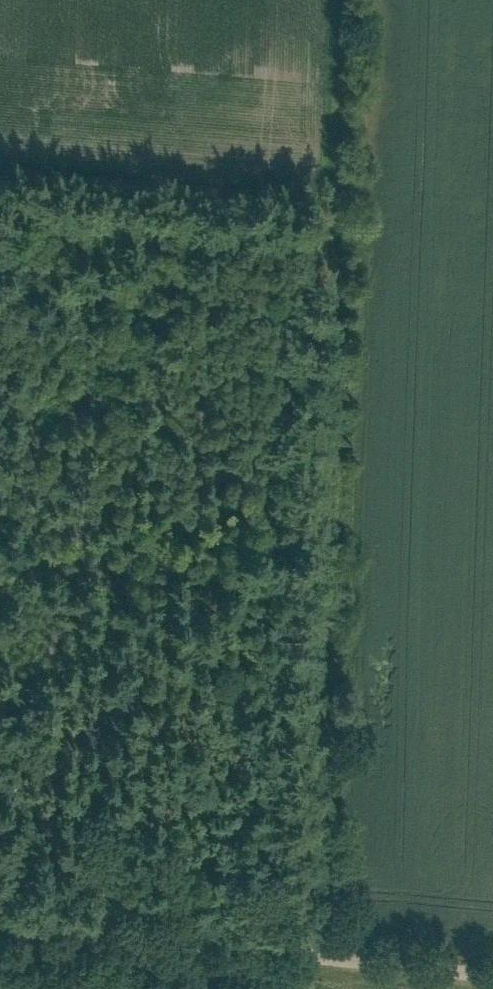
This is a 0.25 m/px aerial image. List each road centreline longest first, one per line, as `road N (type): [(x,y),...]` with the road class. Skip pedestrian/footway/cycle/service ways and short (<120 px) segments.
road 1 (residential): [(492,973),(0,926)]

